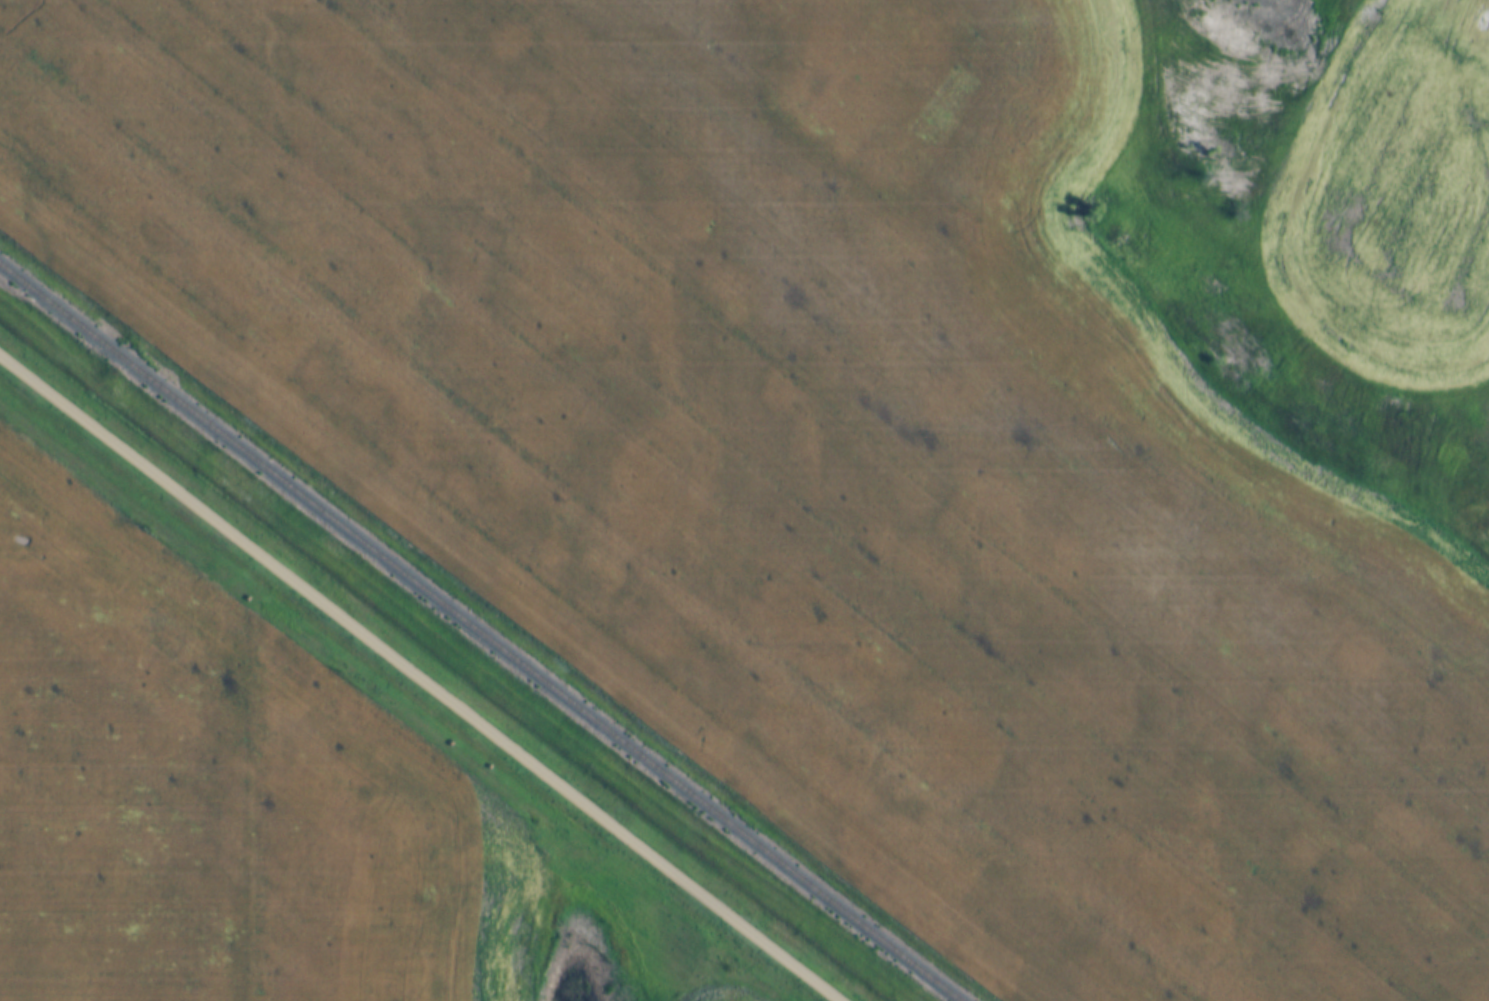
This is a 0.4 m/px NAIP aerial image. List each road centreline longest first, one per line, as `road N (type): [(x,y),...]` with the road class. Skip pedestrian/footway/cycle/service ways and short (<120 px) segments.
road 1 (residential): [(840,1000),(0,356)]

